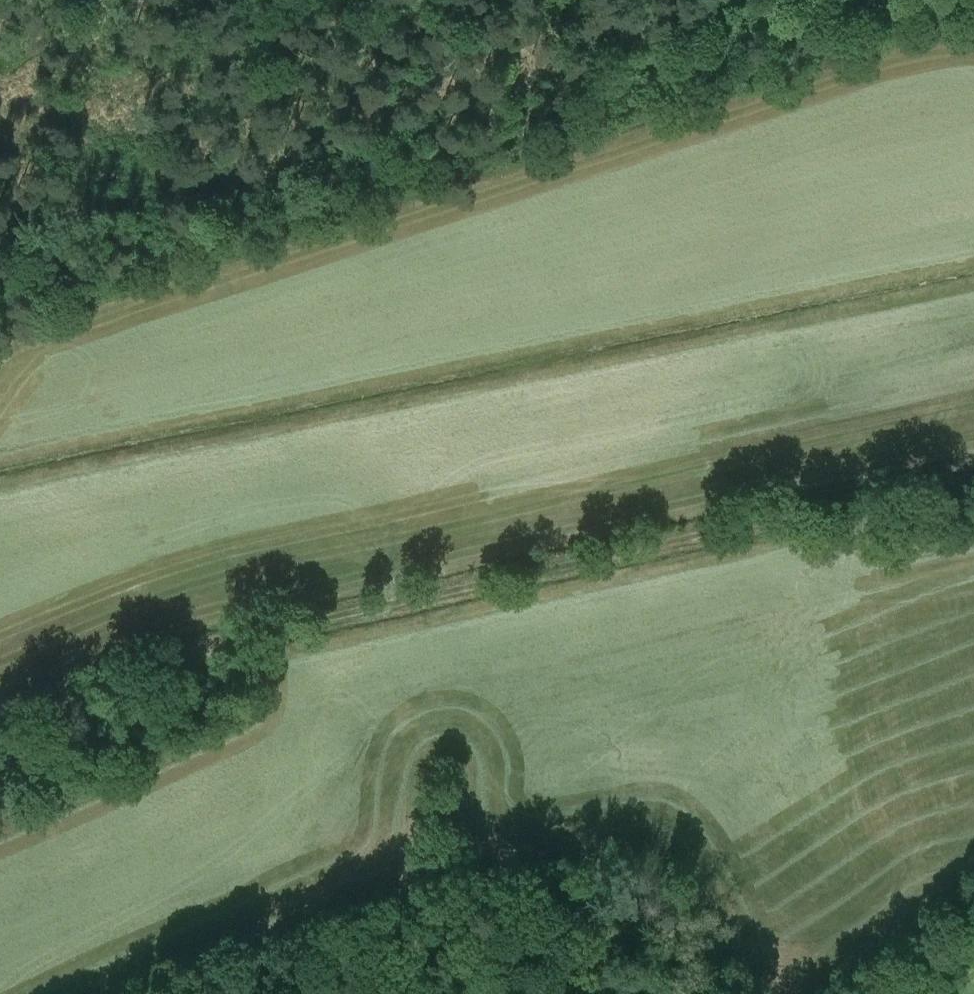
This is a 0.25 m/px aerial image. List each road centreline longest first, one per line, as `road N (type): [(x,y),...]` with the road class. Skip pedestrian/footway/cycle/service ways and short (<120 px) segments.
road 1 (track): [(881,0),(0,263)]

